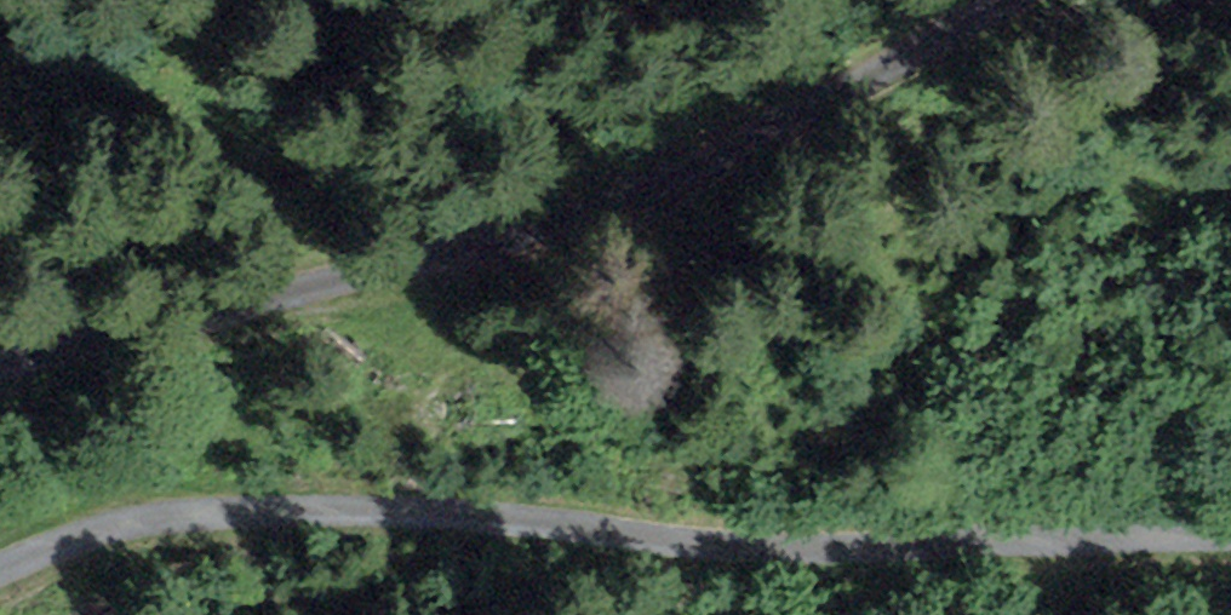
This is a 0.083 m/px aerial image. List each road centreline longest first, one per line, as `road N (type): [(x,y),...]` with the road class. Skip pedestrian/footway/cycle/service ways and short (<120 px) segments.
road 1 (unclassified): [(0,568),(132,522),(249,510),(532,522),(694,545),(846,552),(1230,536)]
road 2 (unclassified): [(995,0),(727,160),(613,212),(0,366)]

